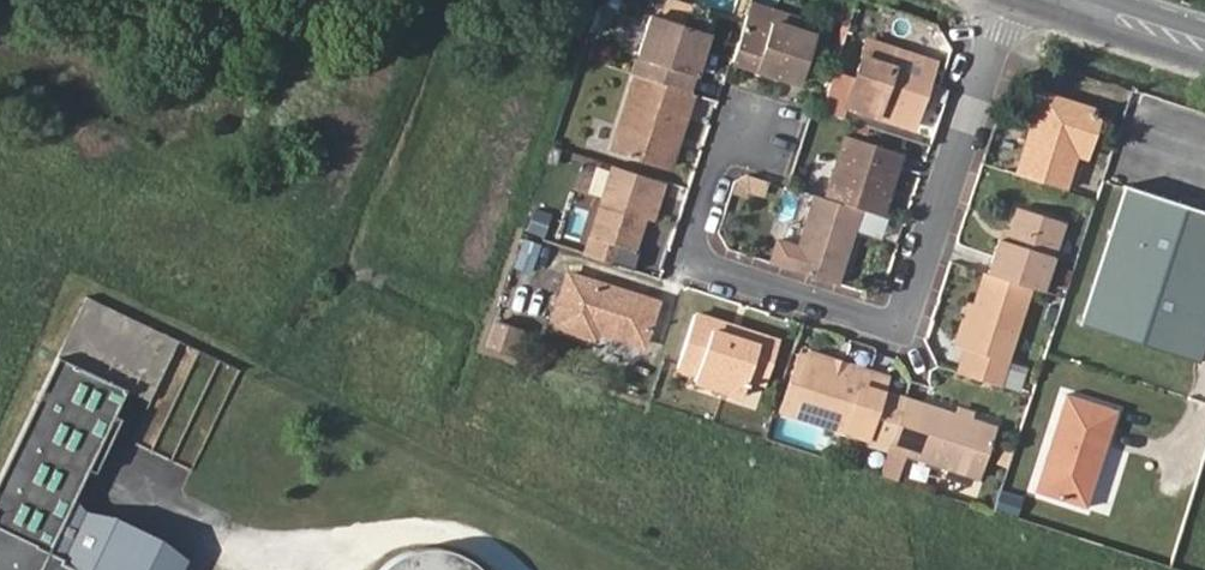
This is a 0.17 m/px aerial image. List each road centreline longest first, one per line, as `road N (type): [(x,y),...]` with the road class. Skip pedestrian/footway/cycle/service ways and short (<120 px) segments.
road 1 (residential): [(1012,0),(906,325),(686,257),(731,123),(775,136)]
road 2 (track): [(343,568),(105,453)]
road 3 (track): [(521,569),(487,531),(422,515),(363,543),(343,569)]
road 4 (primary): [(1204,49),(1052,0)]

